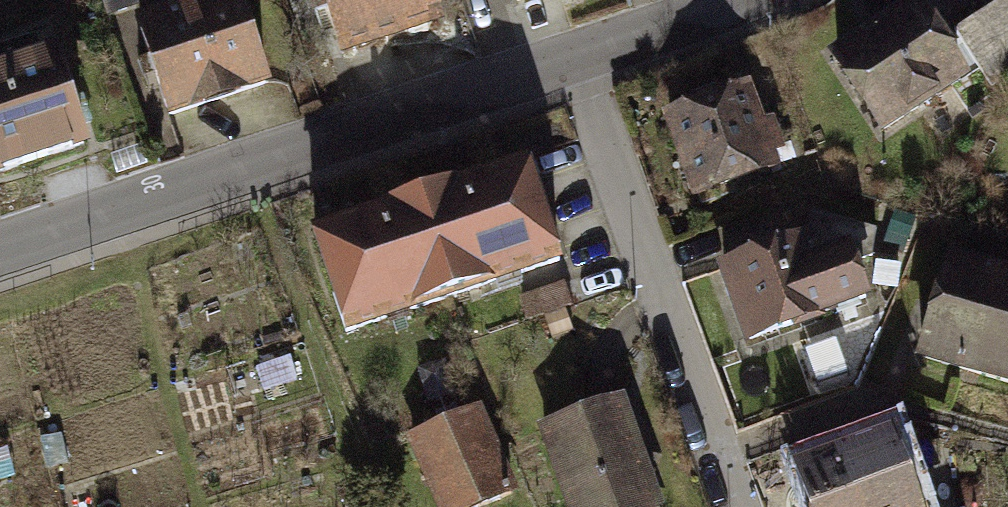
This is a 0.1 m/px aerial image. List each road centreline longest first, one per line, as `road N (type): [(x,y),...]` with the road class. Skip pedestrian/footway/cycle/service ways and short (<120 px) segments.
road 1 (residential): [(0,249),(568,59)]
road 2 (residential): [(743,506),(568,59)]
road 3 (residential): [(568,59),(730,0)]

